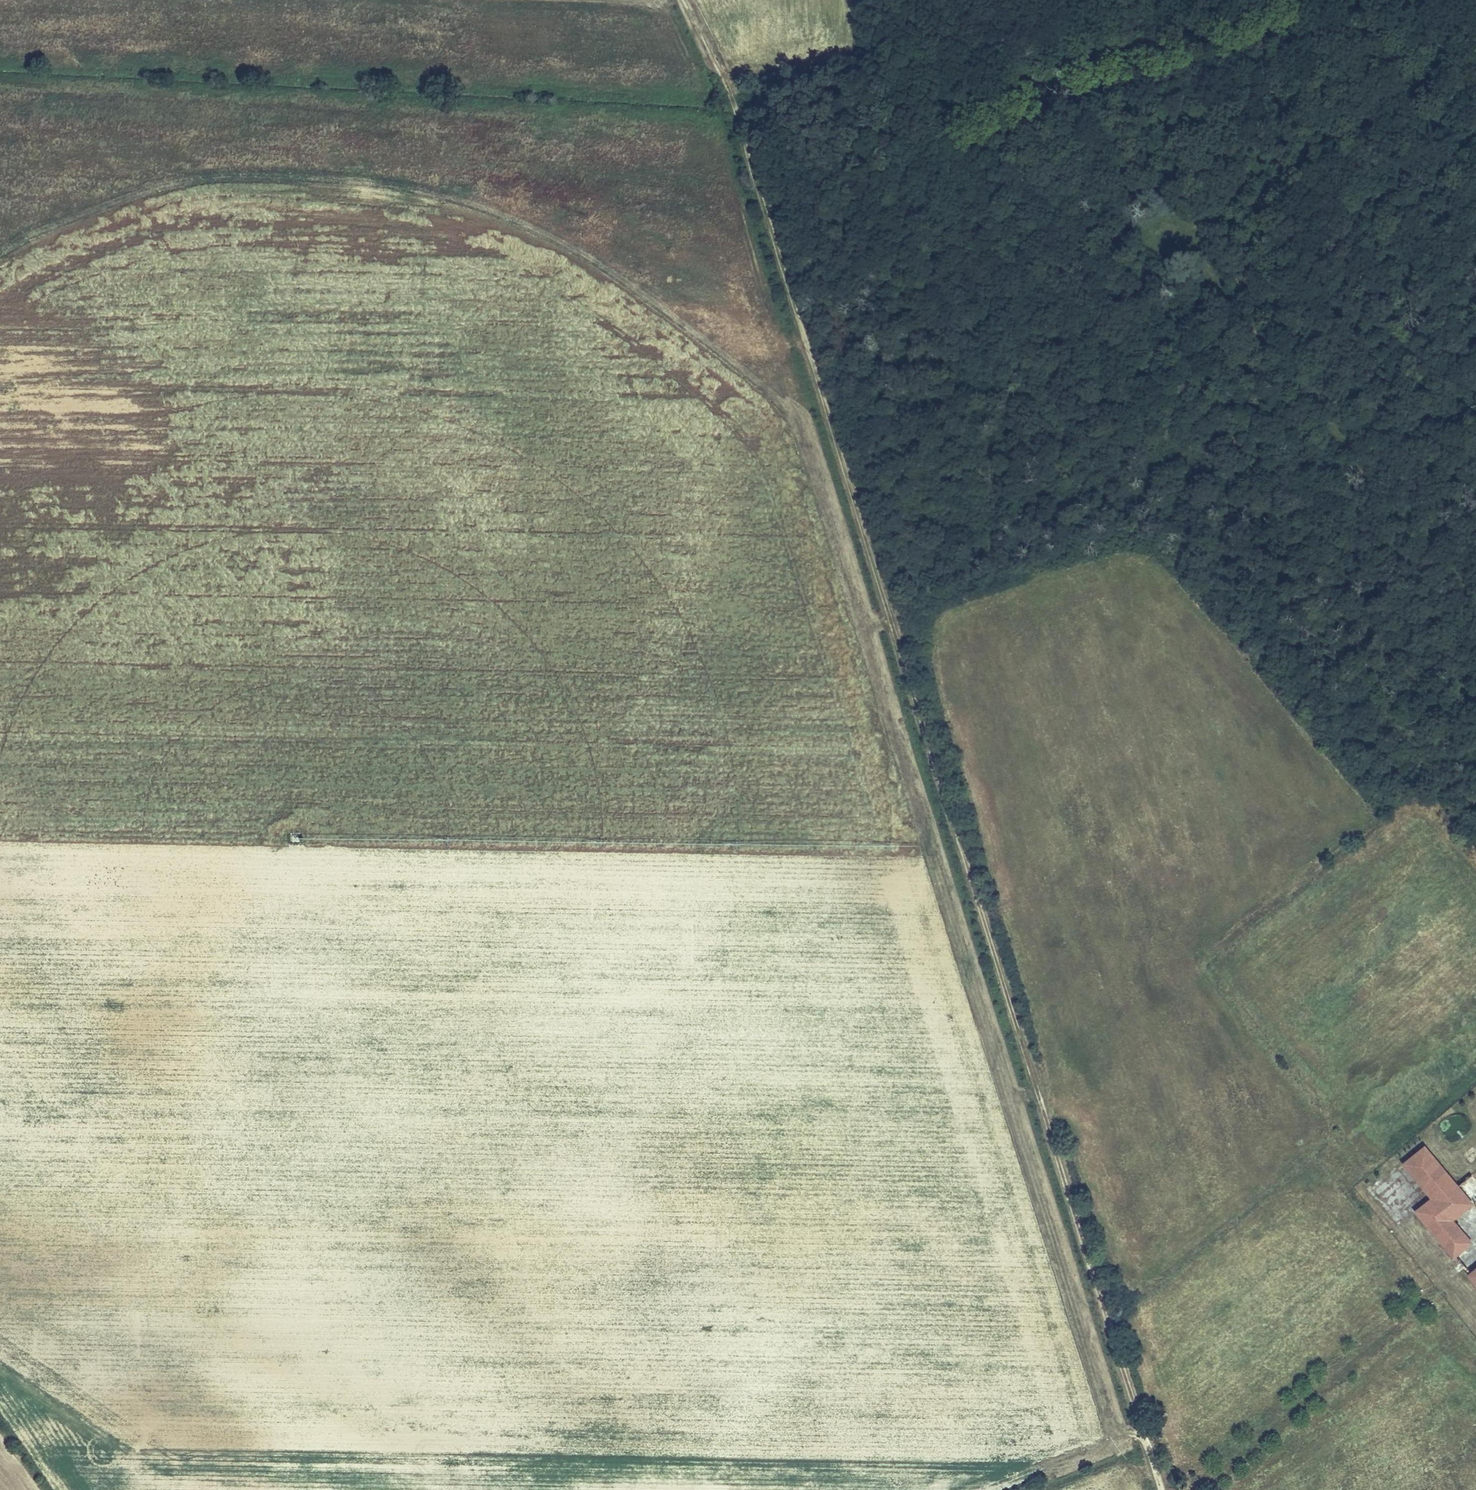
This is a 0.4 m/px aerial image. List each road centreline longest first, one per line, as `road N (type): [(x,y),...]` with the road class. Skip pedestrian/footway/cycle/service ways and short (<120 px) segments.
road 1 (track): [(685,0),(750,152),(1161,1489)]
road 2 (track): [(1475,583),(1103,149)]
road 3 (track): [(1475,501),(1312,645)]
road 4 (track): [(1475,681),(1312,645)]

